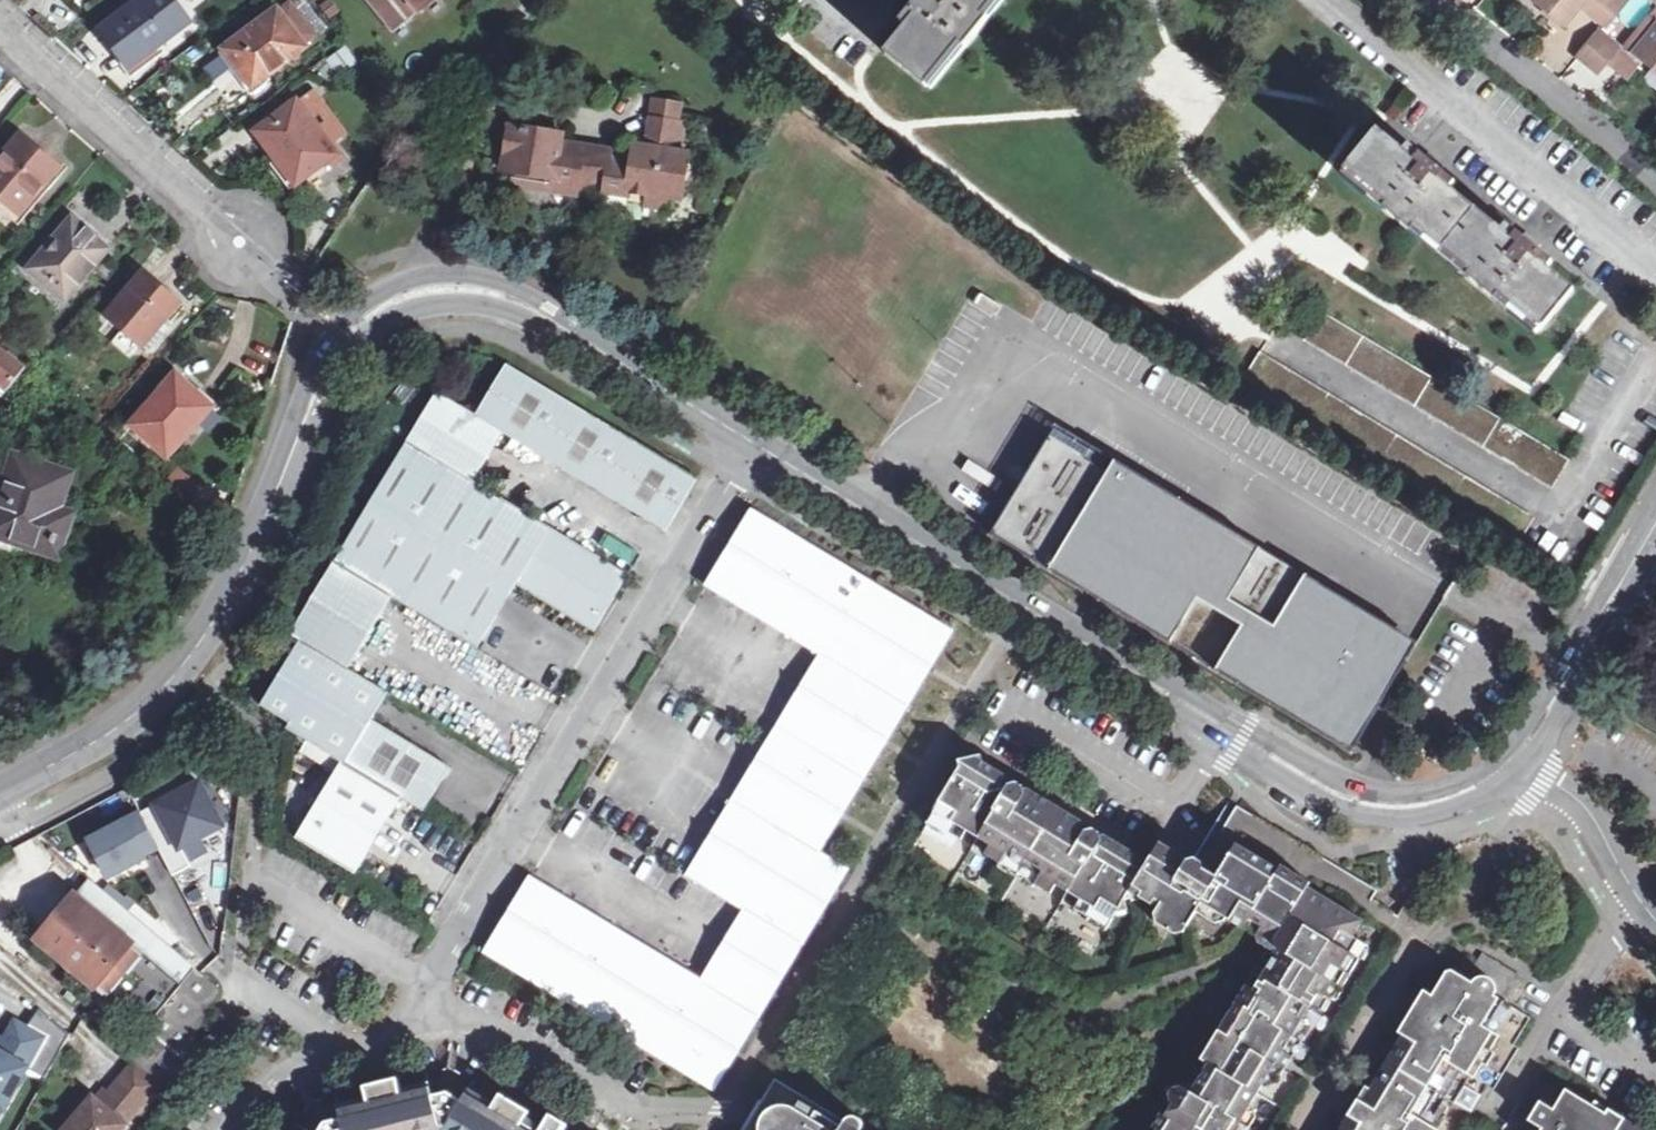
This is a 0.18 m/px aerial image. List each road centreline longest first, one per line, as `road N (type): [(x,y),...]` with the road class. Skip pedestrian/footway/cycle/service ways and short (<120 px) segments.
road 1 (tertiary): [(737,444),(516,300),(460,291),(414,295),(371,317),(328,362),(237,582),(172,683),(111,731),(0,793)]
road 2 (tertiary): [(1507,776),(1455,804),(1399,812),(1353,802),(1297,777),(1026,604),(737,444)]
road 3 (unclassified): [(737,444),(419,991)]
road 4 (residential): [(1330,0),(1655,271)]
road 5 (residential): [(240,244),(0,25)]
road 6 (tertiary): [(1655,530),(1507,776)]
road 7 (residential): [(1655,178),(1437,0)]
road 8 (residential): [(419,991),(650,1129)]
road 9 (unclassified): [(419,991),(401,1029),(353,1049),(287,1061),(231,1129)]
road 10 (residential): [(1301,1129),(1420,950)]
road 11 (unclassified): [(1507,776),(1541,776),(1574,790),(1648,910)]
road 12 (residential): [(151,602),(122,644),(38,664),(0,648)]

